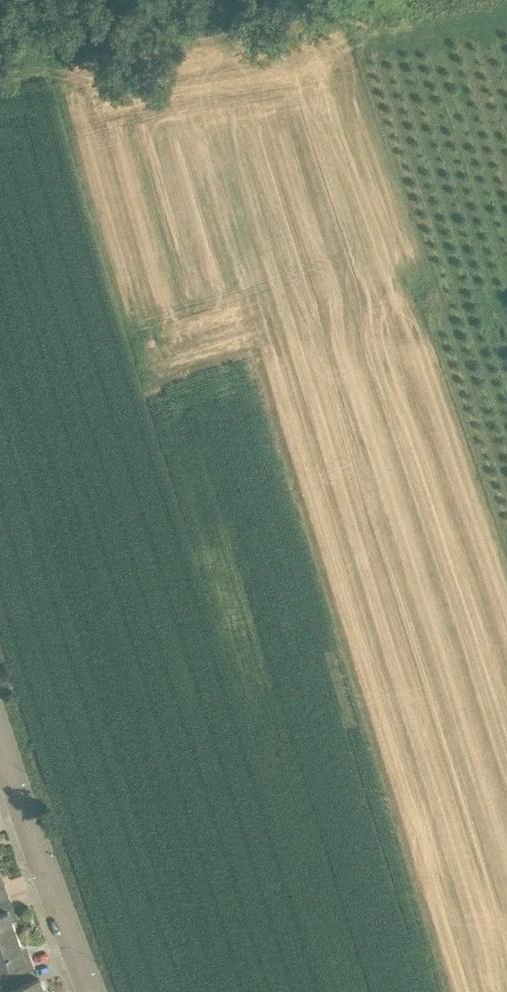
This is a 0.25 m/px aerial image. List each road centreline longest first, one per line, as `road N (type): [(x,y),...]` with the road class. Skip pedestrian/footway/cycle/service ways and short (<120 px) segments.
road 1 (residential): [(92,991),(0,736)]

